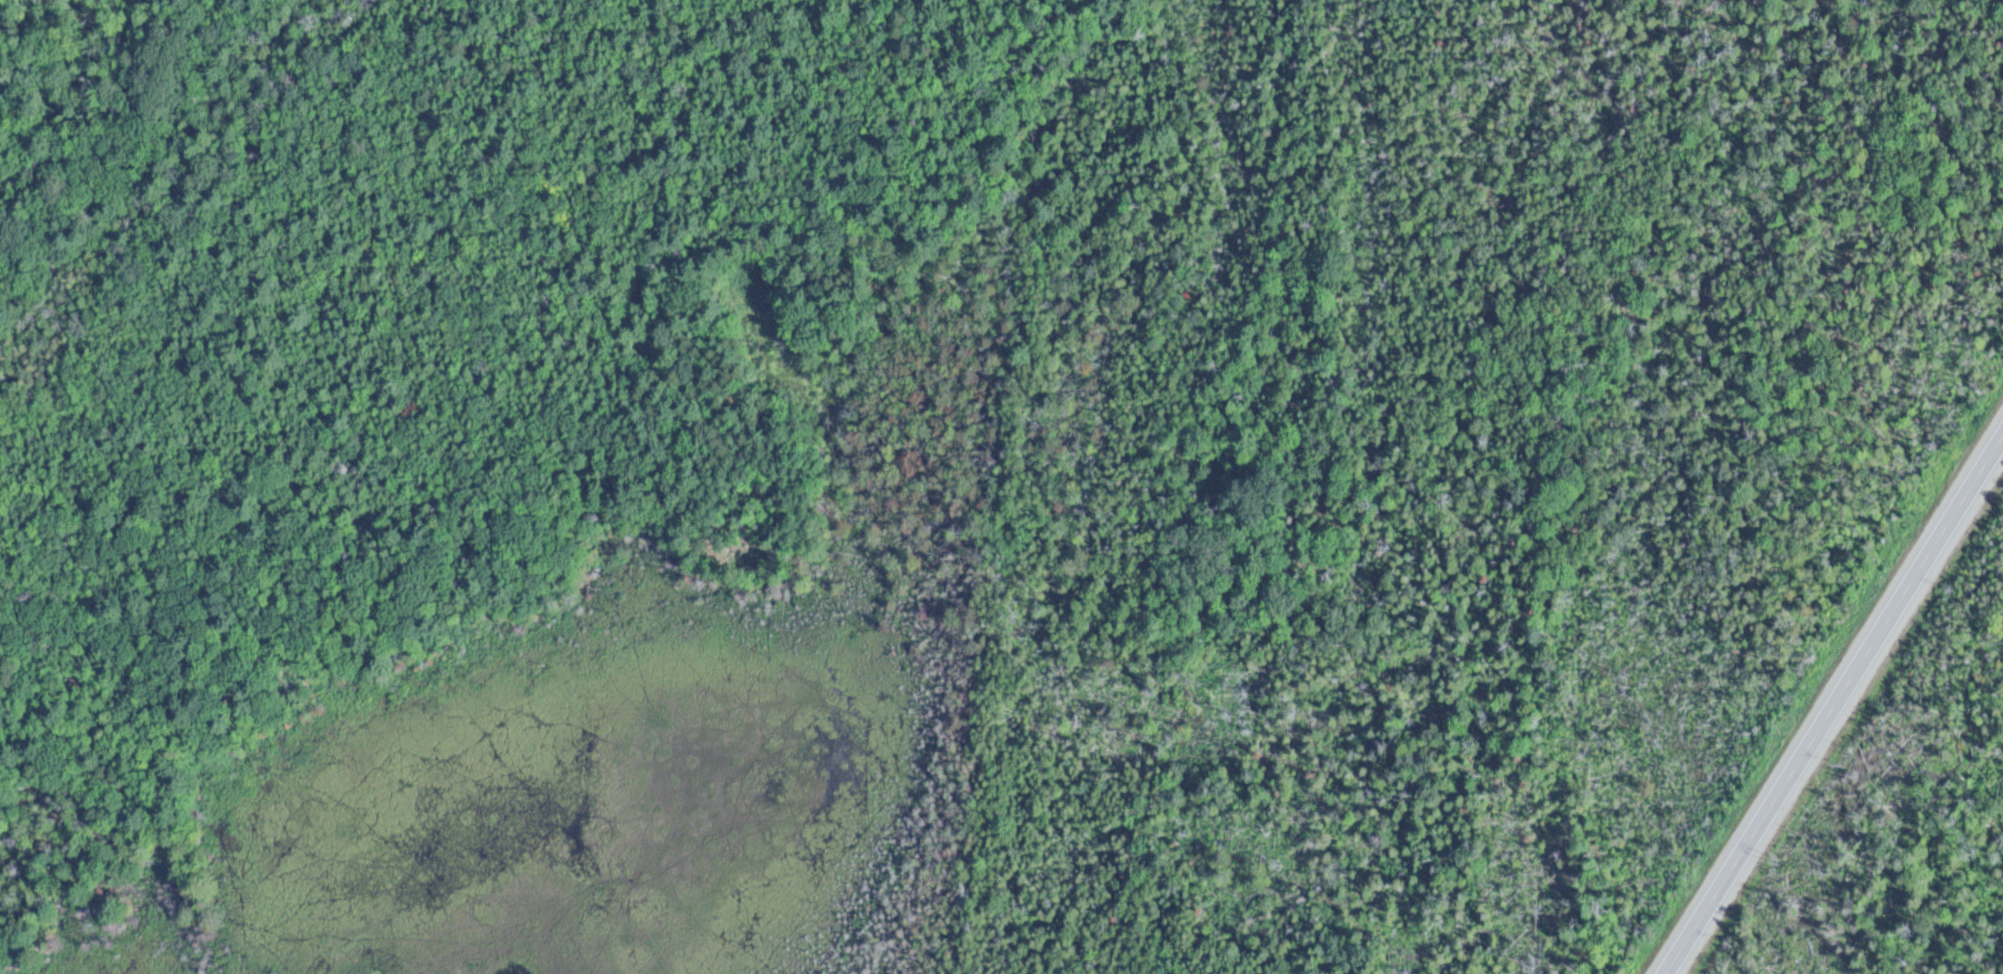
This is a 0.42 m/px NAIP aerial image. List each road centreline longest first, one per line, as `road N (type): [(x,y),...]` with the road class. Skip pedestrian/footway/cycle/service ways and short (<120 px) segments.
road 1 (primary): [(1673,973),(2002,447)]

